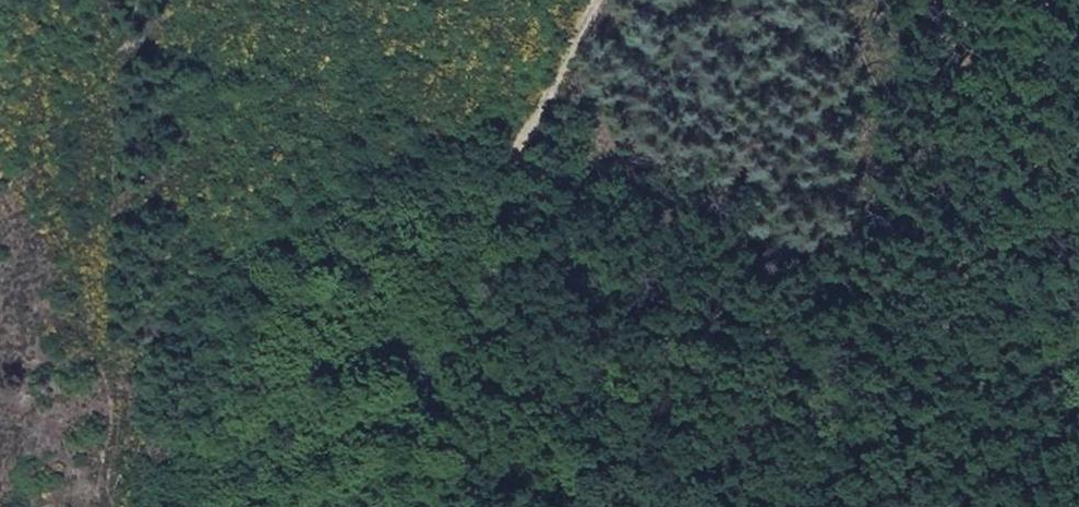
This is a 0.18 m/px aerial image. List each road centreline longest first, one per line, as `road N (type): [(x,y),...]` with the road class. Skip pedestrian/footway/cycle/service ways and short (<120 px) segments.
road 1 (track): [(413,506),(446,342),(488,224),(597,0)]

